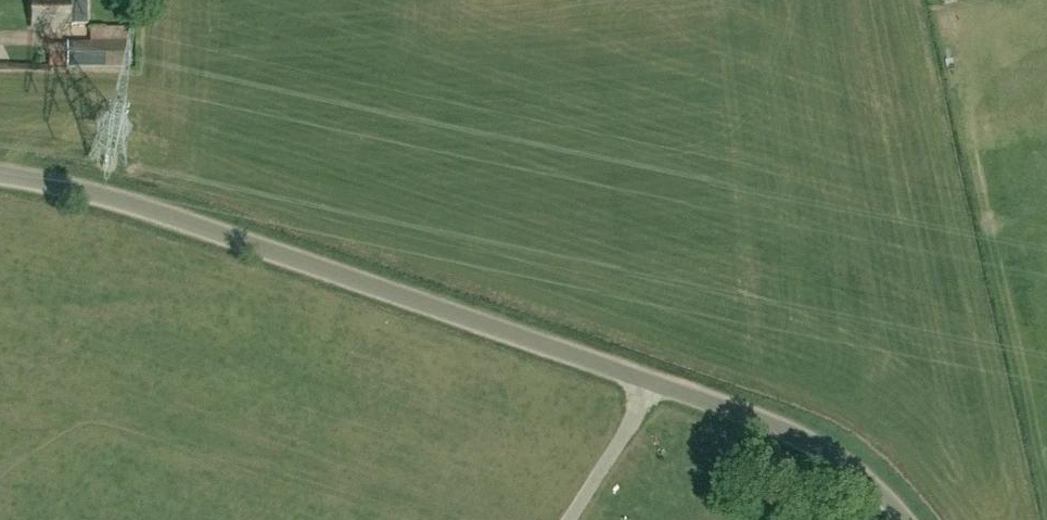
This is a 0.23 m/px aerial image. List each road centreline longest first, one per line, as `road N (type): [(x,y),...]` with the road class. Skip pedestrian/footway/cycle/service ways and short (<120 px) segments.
road 1 (unclassified): [(906,519),(851,467),(775,425),(151,210),(0,173)]

